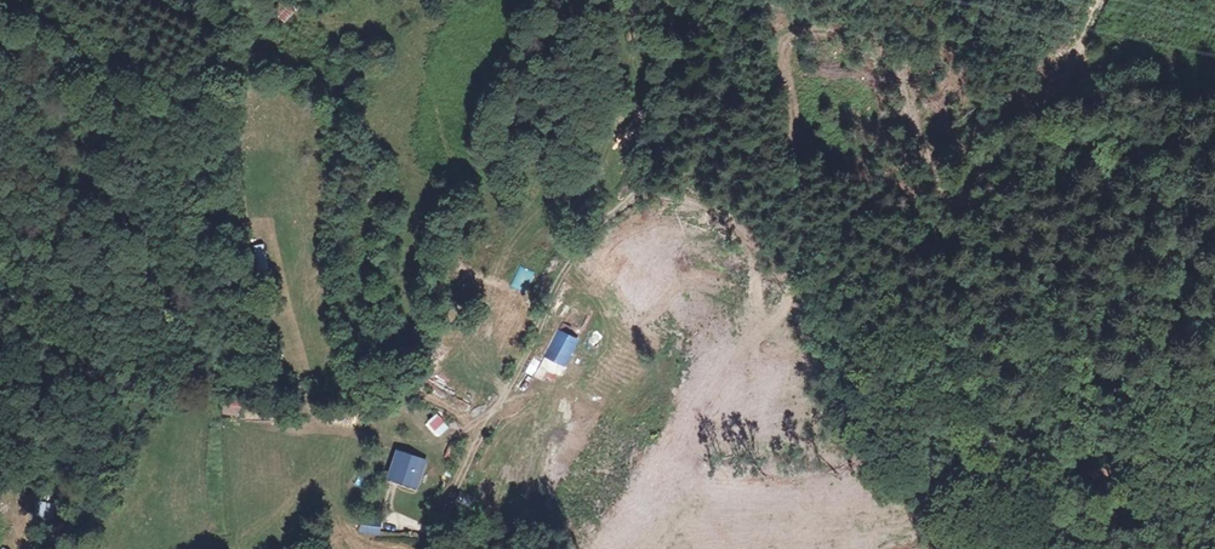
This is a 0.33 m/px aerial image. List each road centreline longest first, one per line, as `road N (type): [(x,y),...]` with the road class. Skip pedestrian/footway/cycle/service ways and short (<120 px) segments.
road 1 (track): [(482,421),(379,368),(304,380),(240,353),(205,363),(156,404),(114,477),(44,548)]
road 2 (track): [(651,0),(609,183),(482,421)]
road 3 (track): [(932,220),(913,121),(876,47),(839,34),(795,37),(781,54),(794,105),(786,167)]
road 4 (track): [(1099,0),(1058,112),(1025,162),(984,203),(932,220)]
road 5 (track): [(482,421),(441,548)]

